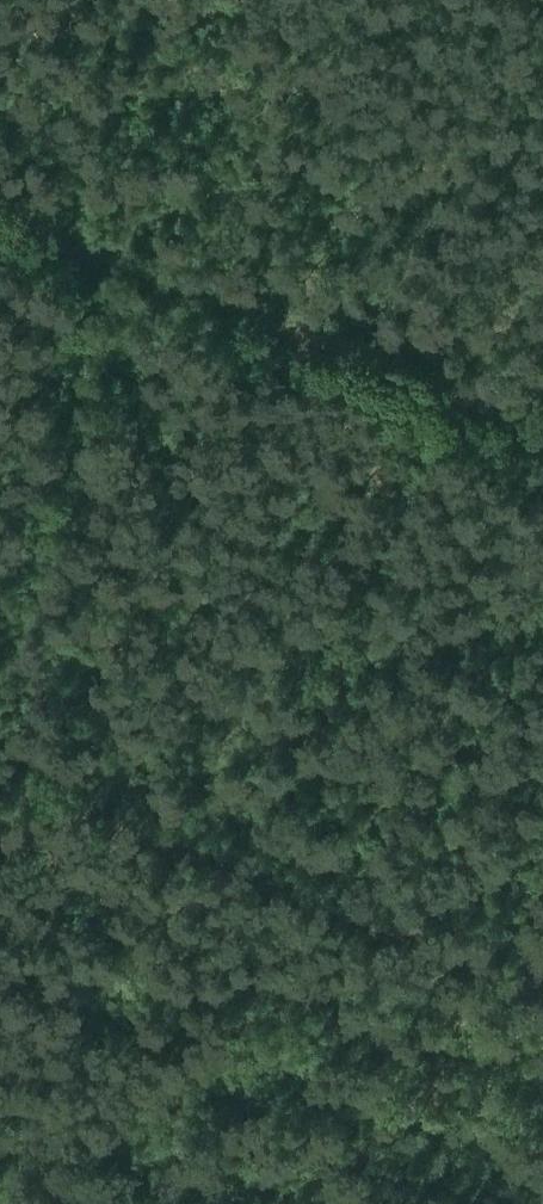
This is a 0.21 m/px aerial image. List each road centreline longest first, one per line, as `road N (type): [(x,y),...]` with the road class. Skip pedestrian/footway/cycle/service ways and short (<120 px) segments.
road 1 (track): [(0,218),(542,434)]

